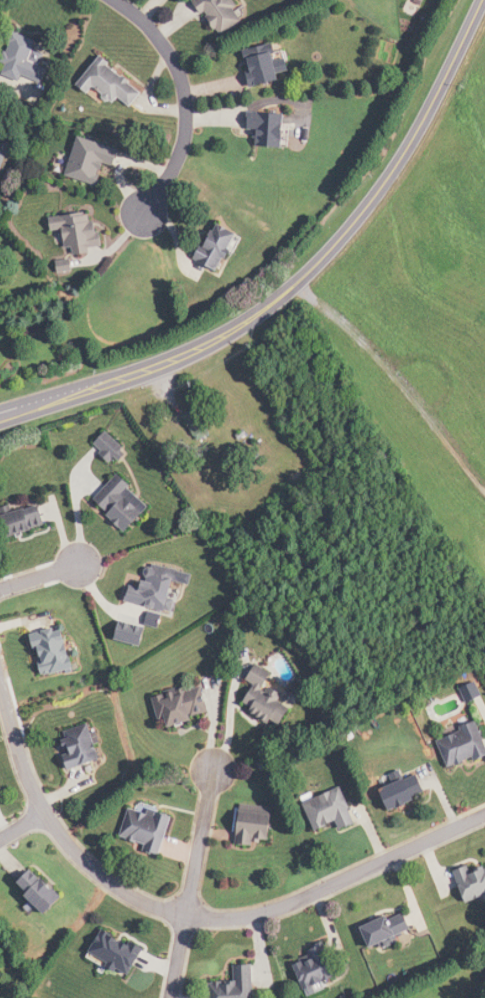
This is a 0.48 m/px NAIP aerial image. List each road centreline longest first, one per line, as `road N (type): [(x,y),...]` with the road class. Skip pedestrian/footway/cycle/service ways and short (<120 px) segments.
road 1 (tertiary): [(0,419),(193,352),(296,282),(399,159),(481,0)]
road 2 (residential): [(0,684),(43,809),(62,836),(128,893),(186,914),(226,916),(286,903),(484,812)]
road 3 (residential): [(118,0),(168,51),(185,101),(178,155),(150,214)]
road 4 (residential): [(170,997),(213,764)]

